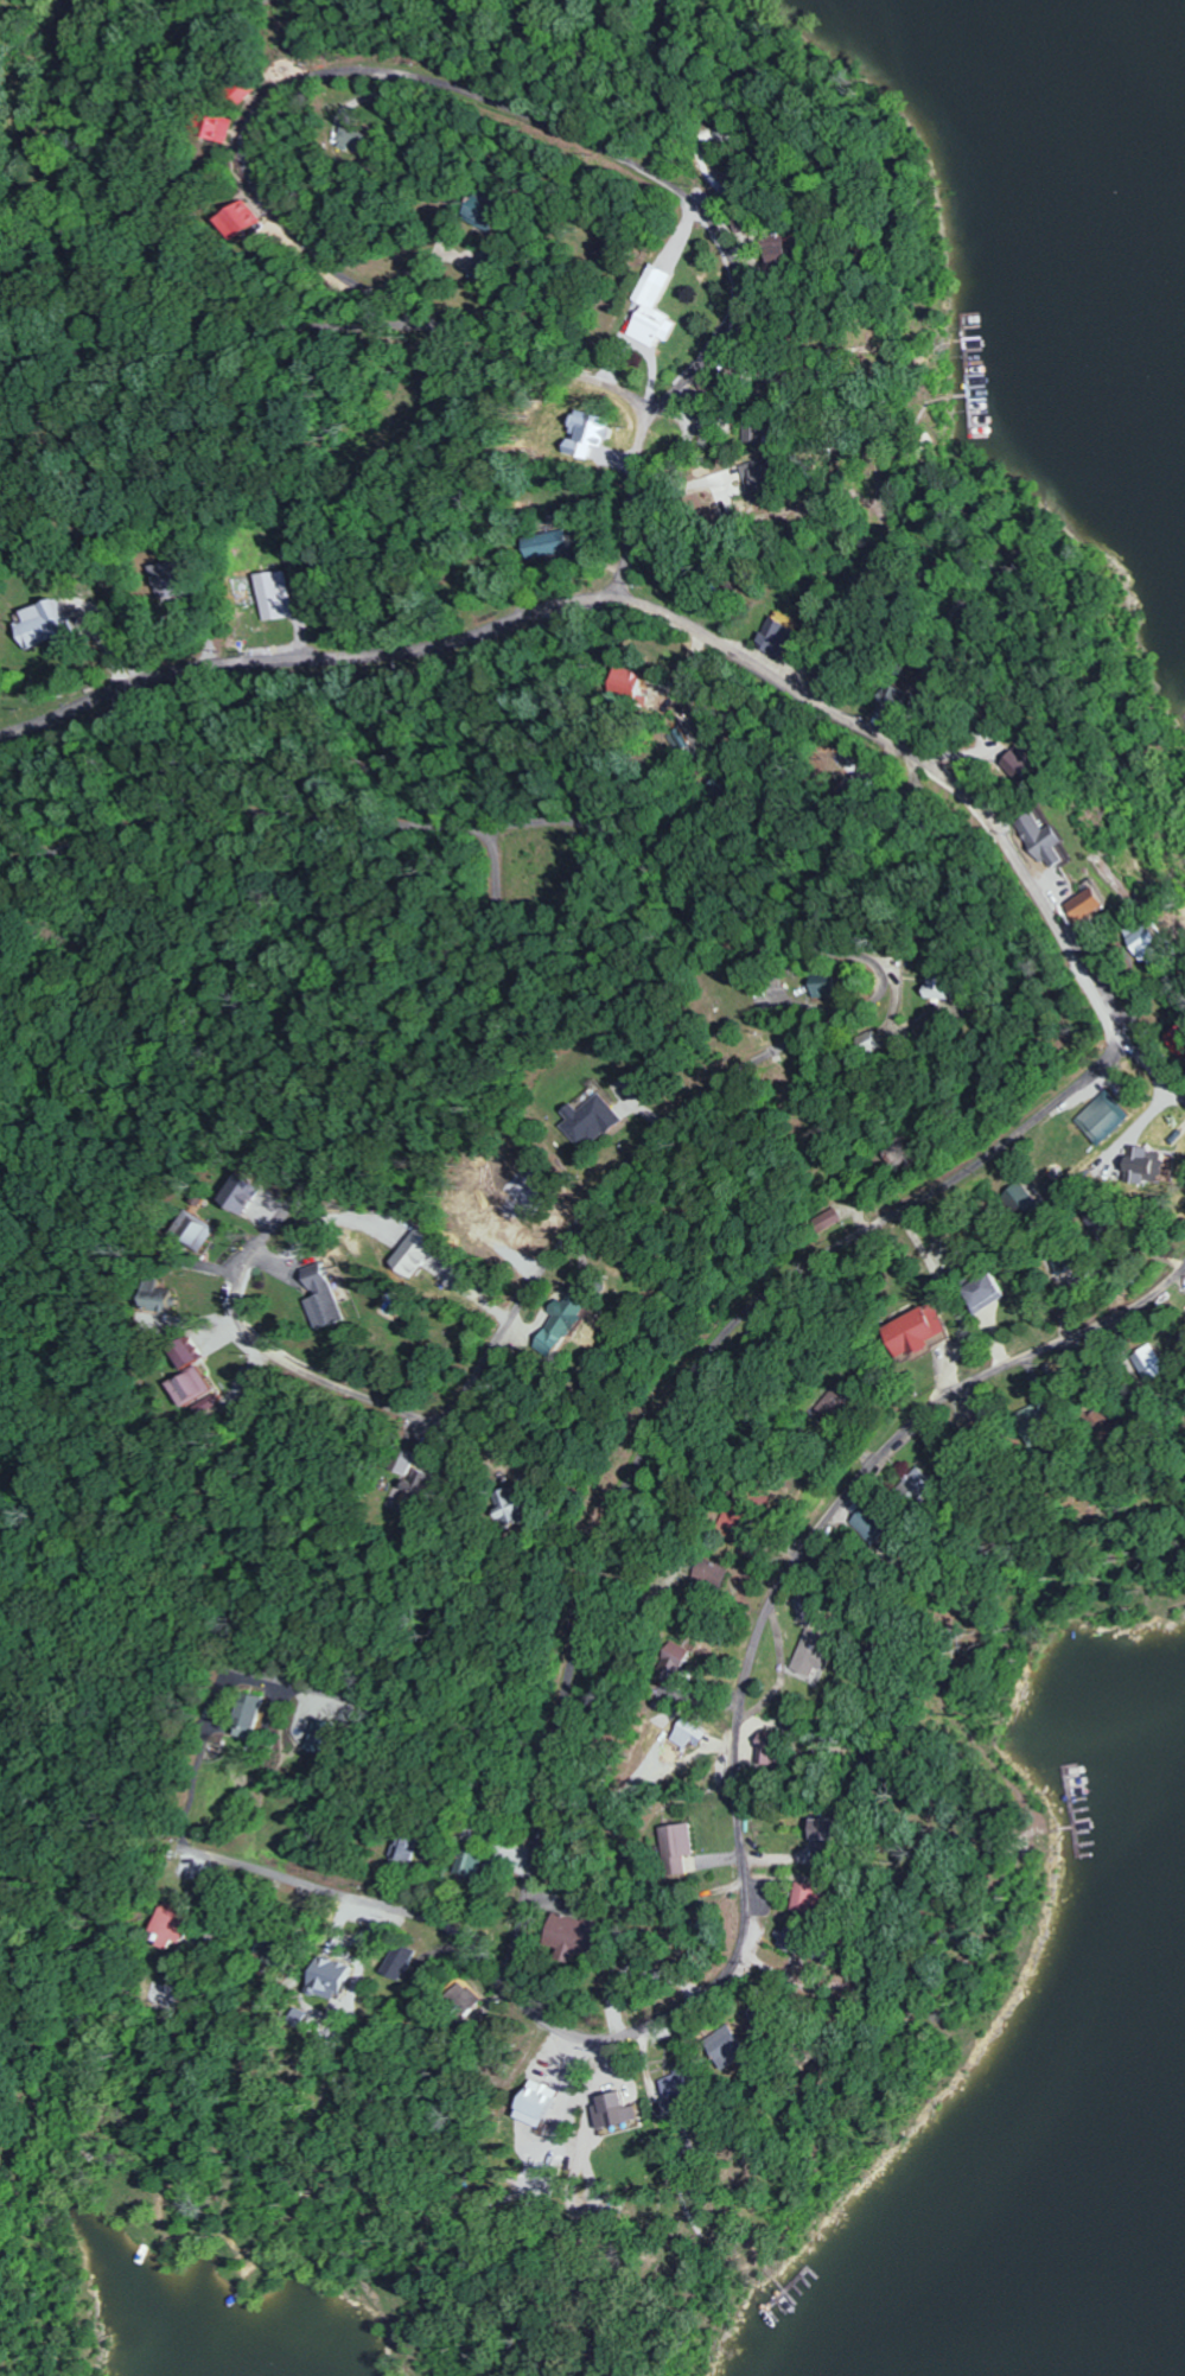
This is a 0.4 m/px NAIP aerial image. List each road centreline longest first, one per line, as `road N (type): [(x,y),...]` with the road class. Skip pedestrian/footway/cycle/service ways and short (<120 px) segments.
road 1 (residential): [(422,1537),(447,1454),(587,1256),(688,1155),(847,1046),(859,983),(790,938),(555,849),(365,849),(0,919)]
road 2 (residential): [(1184,1312),(1164,1333),(911,1467),(815,1568),(790,1664),(765,1963),(746,2008),(619,2033),(543,1957),(232,1881)]
road 3 (residential): [(1139,1065),(1120,989),(929,798),(707,652),(593,645),(346,703),(74,728),(0,755)]
road 4 (residential): [(554,382),(671,435),(721,356),(751,266),(727,205),(600,135),(440,66),(394,62),(331,90),(283,138),(275,181),(297,234),(358,276),(554,382)]
road 5 (residential): [(543,1957),(562,1740),(612,1651),(644,1505),(688,1409),(828,1250),(1139,1065)]
road 6 (residential): [(488,849),(496,912),(491,983),(451,1046),(340,1176),(243,1272),(225,1323),(232,1350),(272,1382),(447,1454)]
road 7 (residential): [(562,1740),(407,1720),(288,1692)]
road 8 (residential): [(623,648),(646,508),(671,435)]

